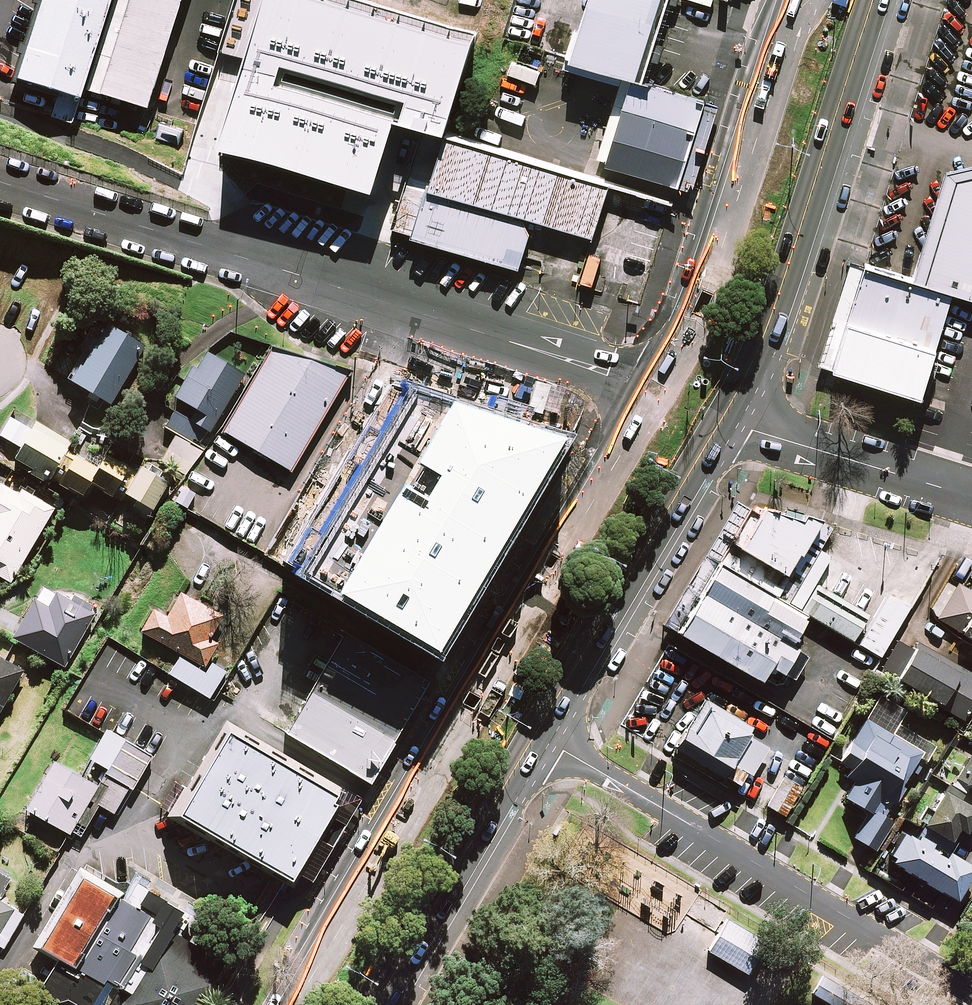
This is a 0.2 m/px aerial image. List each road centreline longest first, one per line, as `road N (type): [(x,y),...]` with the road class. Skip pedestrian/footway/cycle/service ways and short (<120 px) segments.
road 1 (secondary): [(291,1004),(652,394)]
road 2 (residential): [(0,182),(652,394)]
road 3 (residential): [(539,736),(971,992)]
road 4 (secondary): [(652,394),(700,297),(803,0)]
road 5 (secondary): [(751,373),(539,736)]
road 6 (secondary): [(877,0),(788,284),(751,373)]
road 7 (secondary): [(539,736),(377,1004)]
road 8 (residential): [(751,373),(789,429),(822,450),(971,498)]

